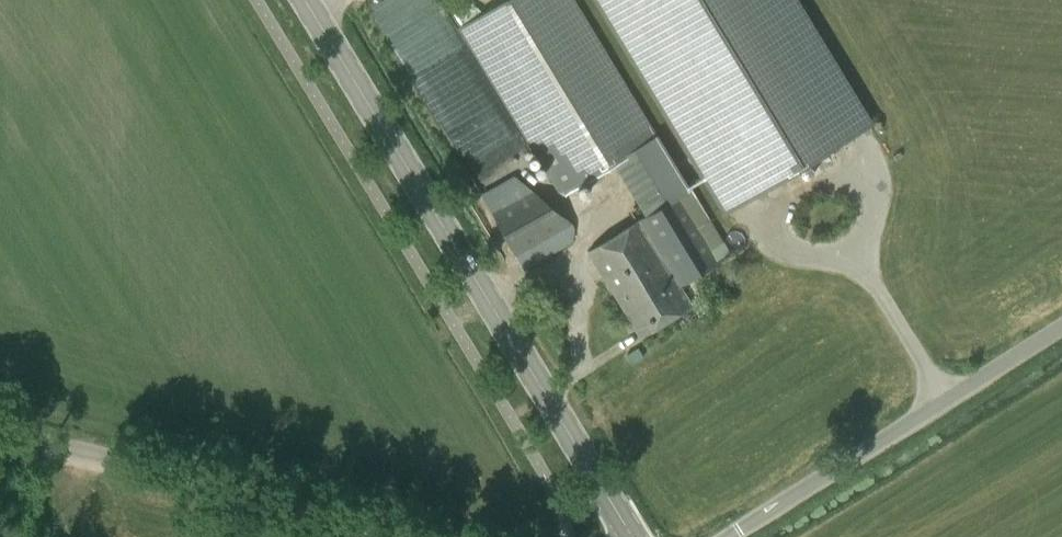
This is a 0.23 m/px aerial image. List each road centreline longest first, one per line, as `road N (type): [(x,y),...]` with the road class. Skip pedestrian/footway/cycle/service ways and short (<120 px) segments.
road 1 (secondary): [(626,536),(301,0)]
road 2 (unclassified): [(455,536),(0,411)]
road 3 (unclassified): [(1061,326),(729,536)]

